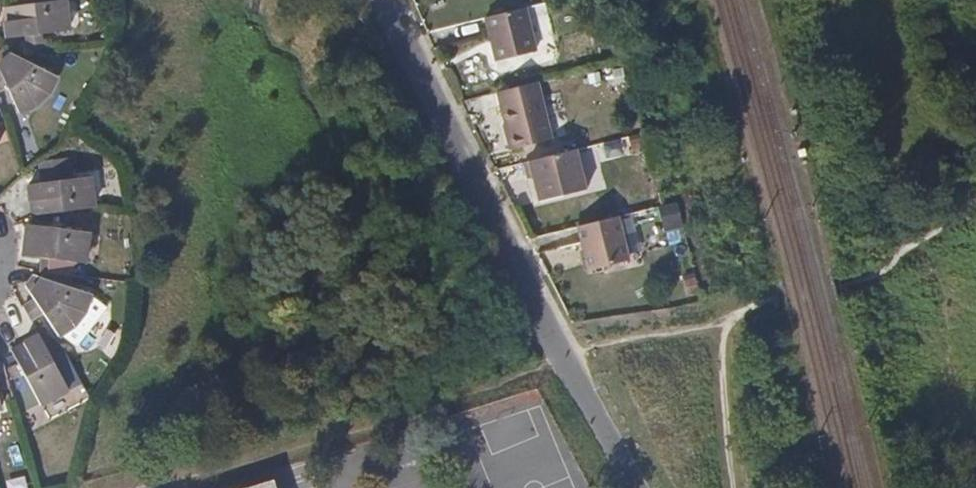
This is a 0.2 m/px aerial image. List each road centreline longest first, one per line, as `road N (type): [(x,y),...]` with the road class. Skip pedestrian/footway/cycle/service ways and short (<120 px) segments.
road 1 (unclassified): [(382,0),(637,487)]
road 2 (track): [(737,487),(713,325),(894,277),(975,217)]
road 3 (track): [(815,0),(859,180),(894,277)]

